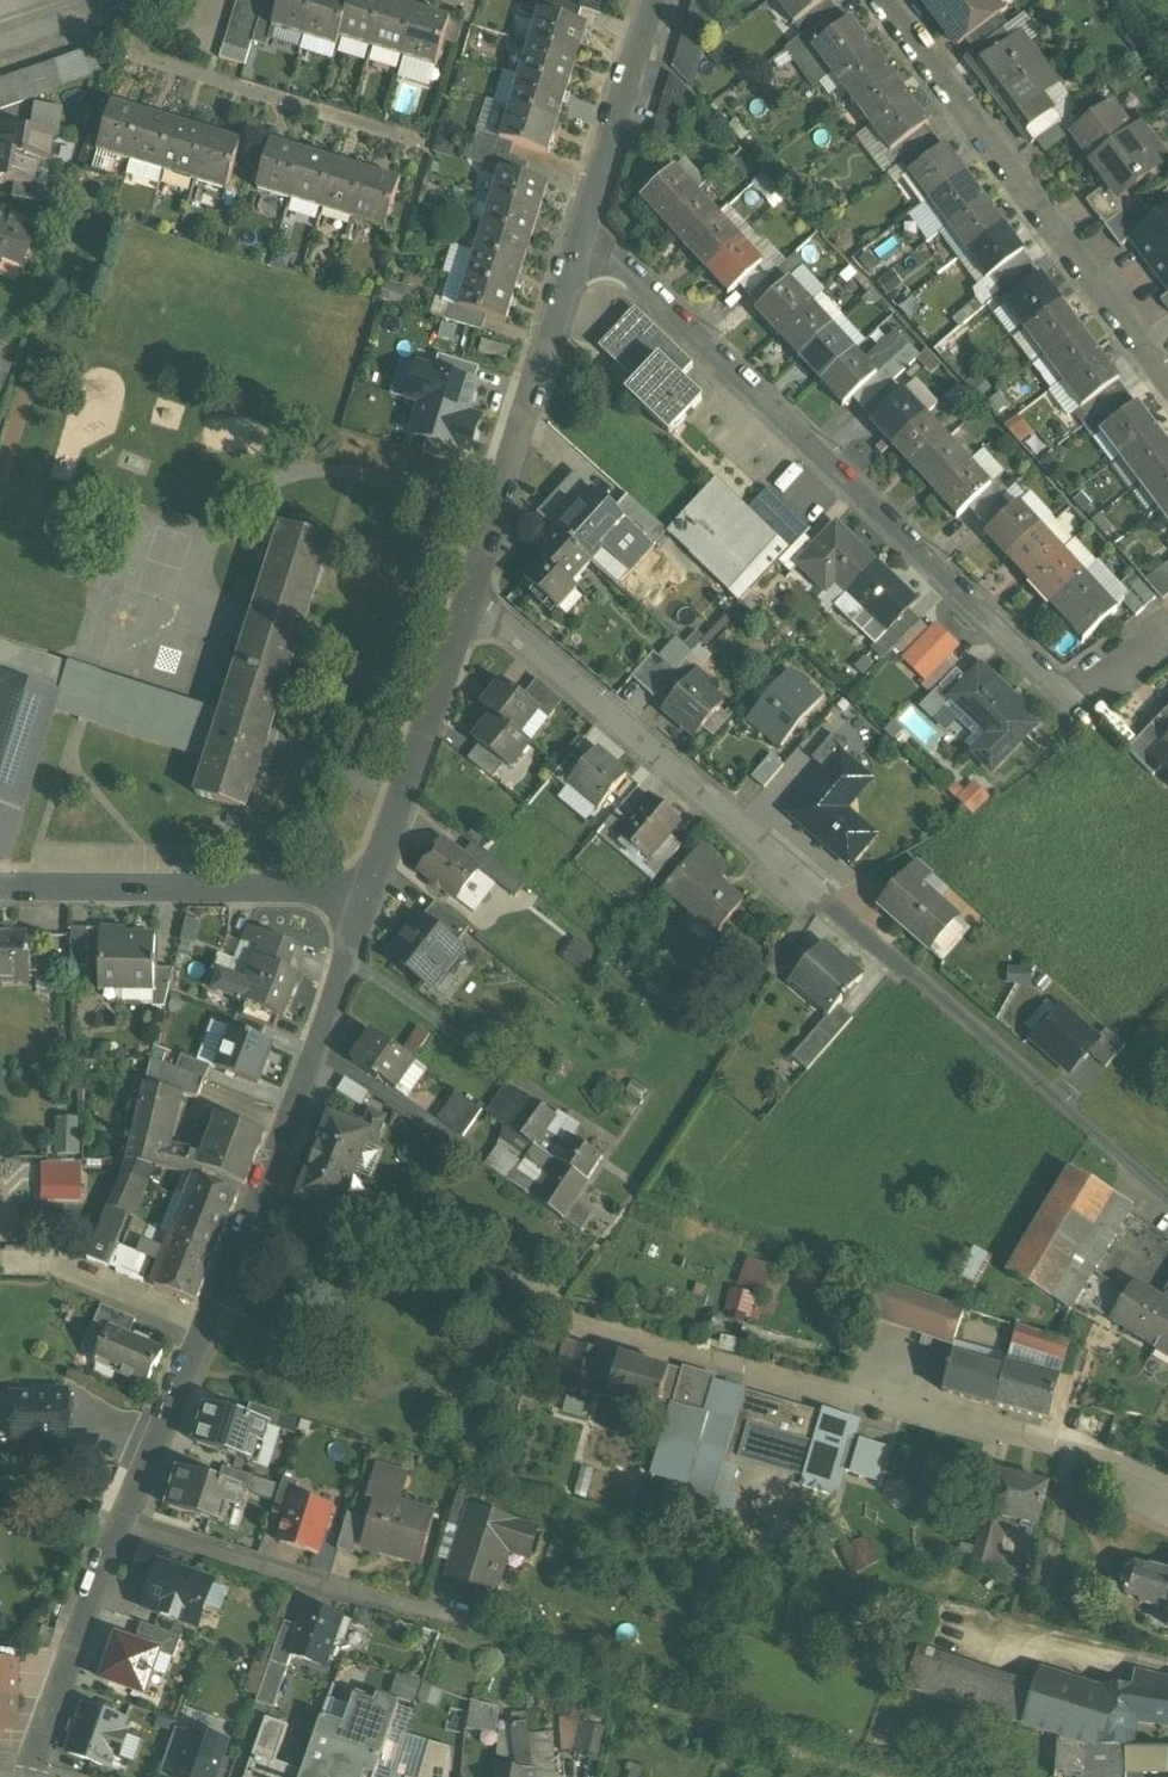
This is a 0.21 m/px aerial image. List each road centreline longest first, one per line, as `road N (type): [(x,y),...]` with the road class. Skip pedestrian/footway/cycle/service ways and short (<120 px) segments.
road 1 (residential): [(460,611),(530,644),(1167,1194)]
road 2 (residential): [(579,246),(648,282),(1084,706),(1167,632)]
road 3 (residential): [(532,1309),(1062,1444),(1167,1484)]
road 4 (residential): [(1167,381),(885,0)]
road 5 (residential): [(367,890),(208,1326)]
road 6 (residential): [(579,246),(460,611)]
road 7 (residential): [(0,886),(367,890)]
road 8 (residential): [(457,1634),(122,1520)]
road 9 (residential): [(460,611),(367,890)]
road 10 (residential): [(122,1520),(26,1775)]
road 11 (residential): [(653,0),(579,246)]
road 12 (residential): [(208,1326),(64,1265),(0,1263)]
road 13 (residential): [(208,1326),(122,1520)]

